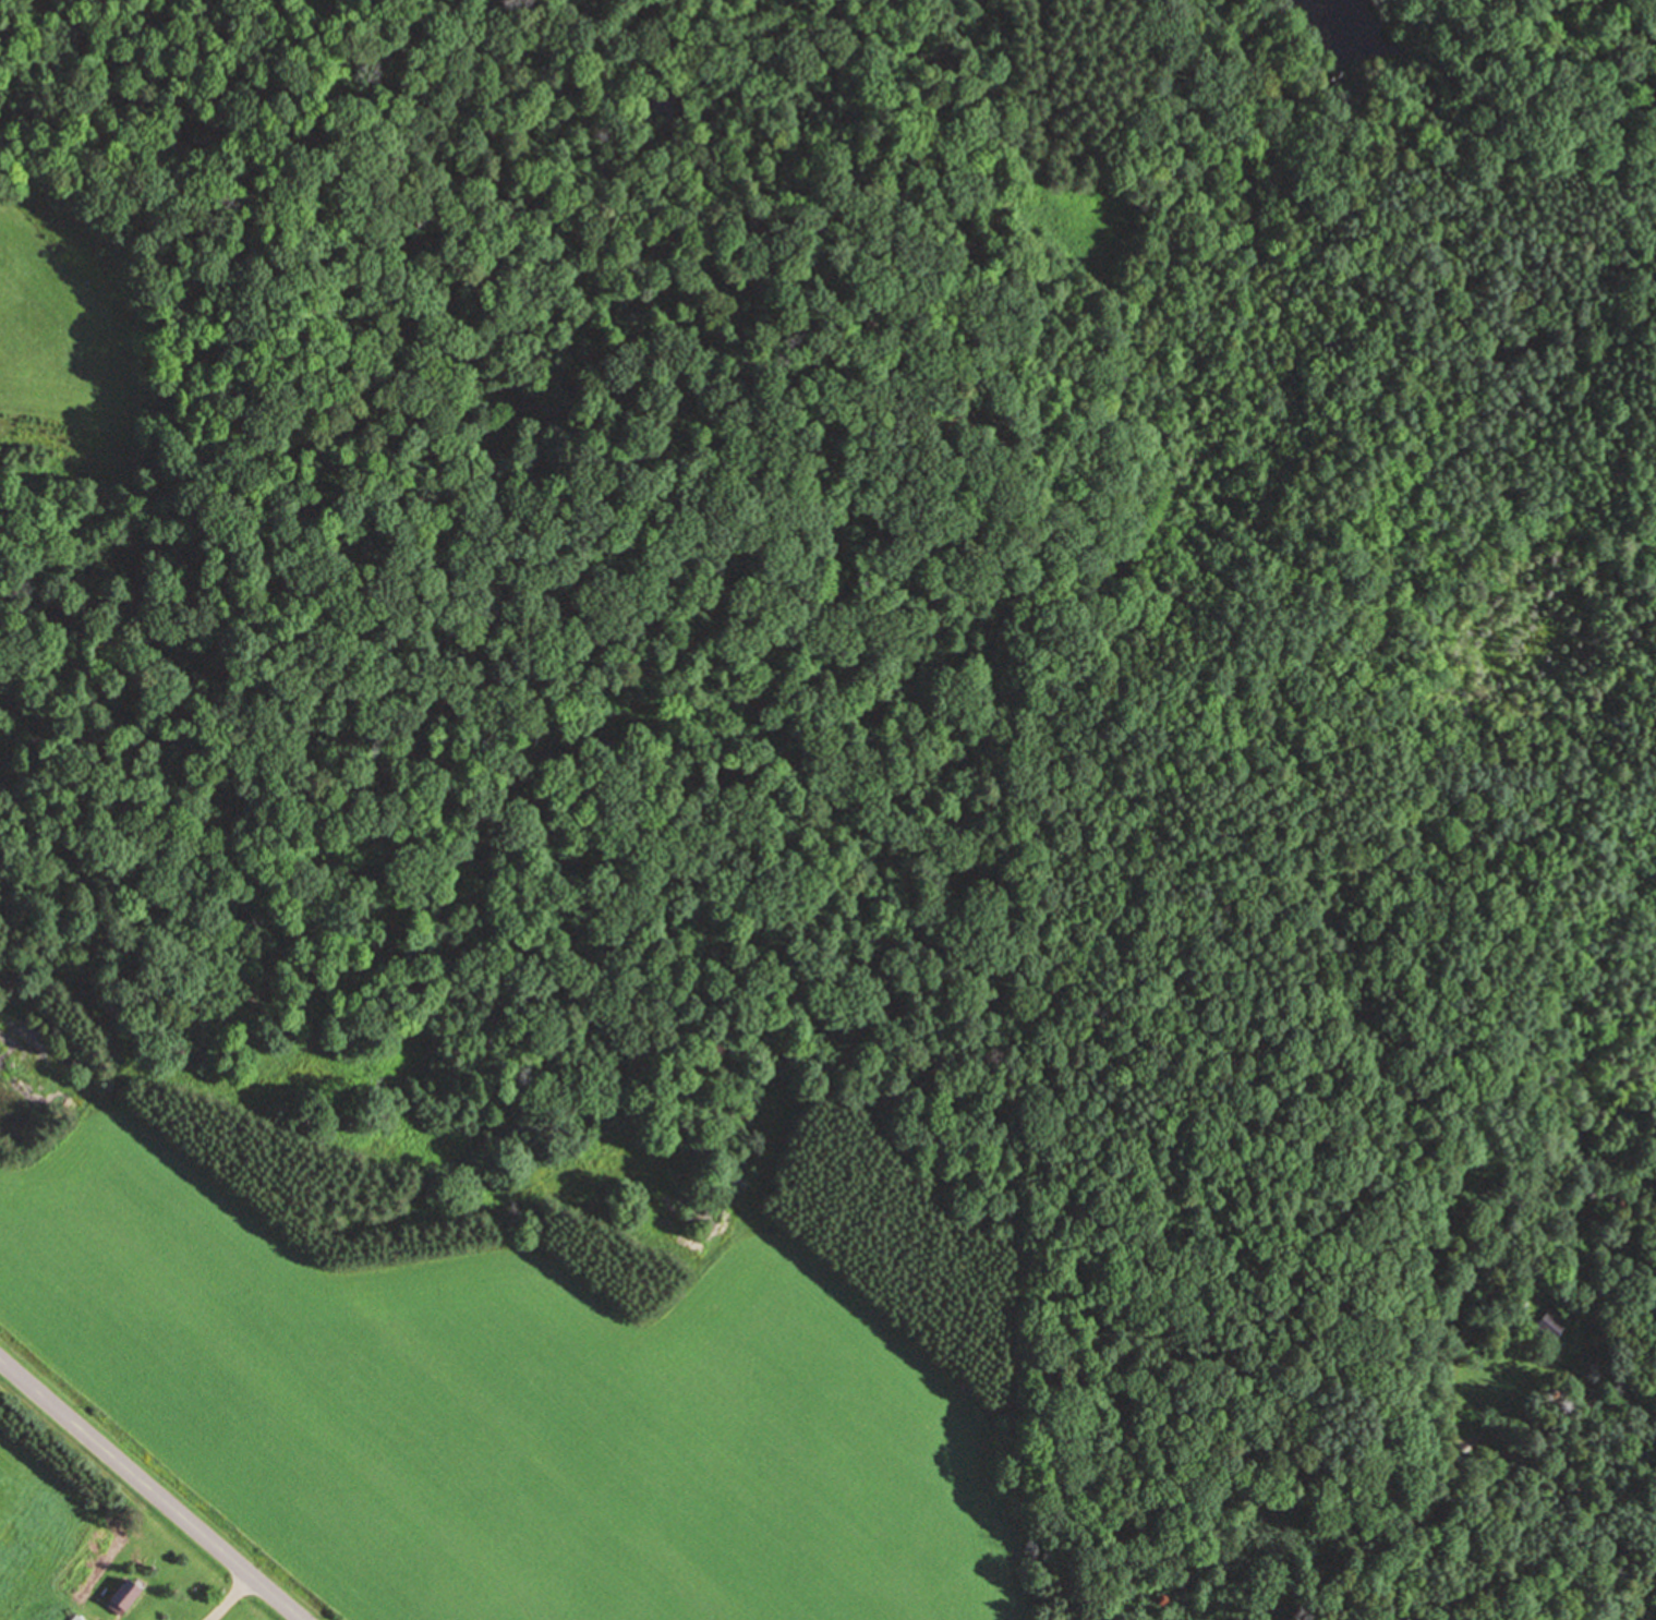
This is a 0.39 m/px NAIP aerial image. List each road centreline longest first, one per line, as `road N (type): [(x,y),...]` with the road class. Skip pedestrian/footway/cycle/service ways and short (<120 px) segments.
road 1 (tertiary): [(305,1619),(0,1358)]

